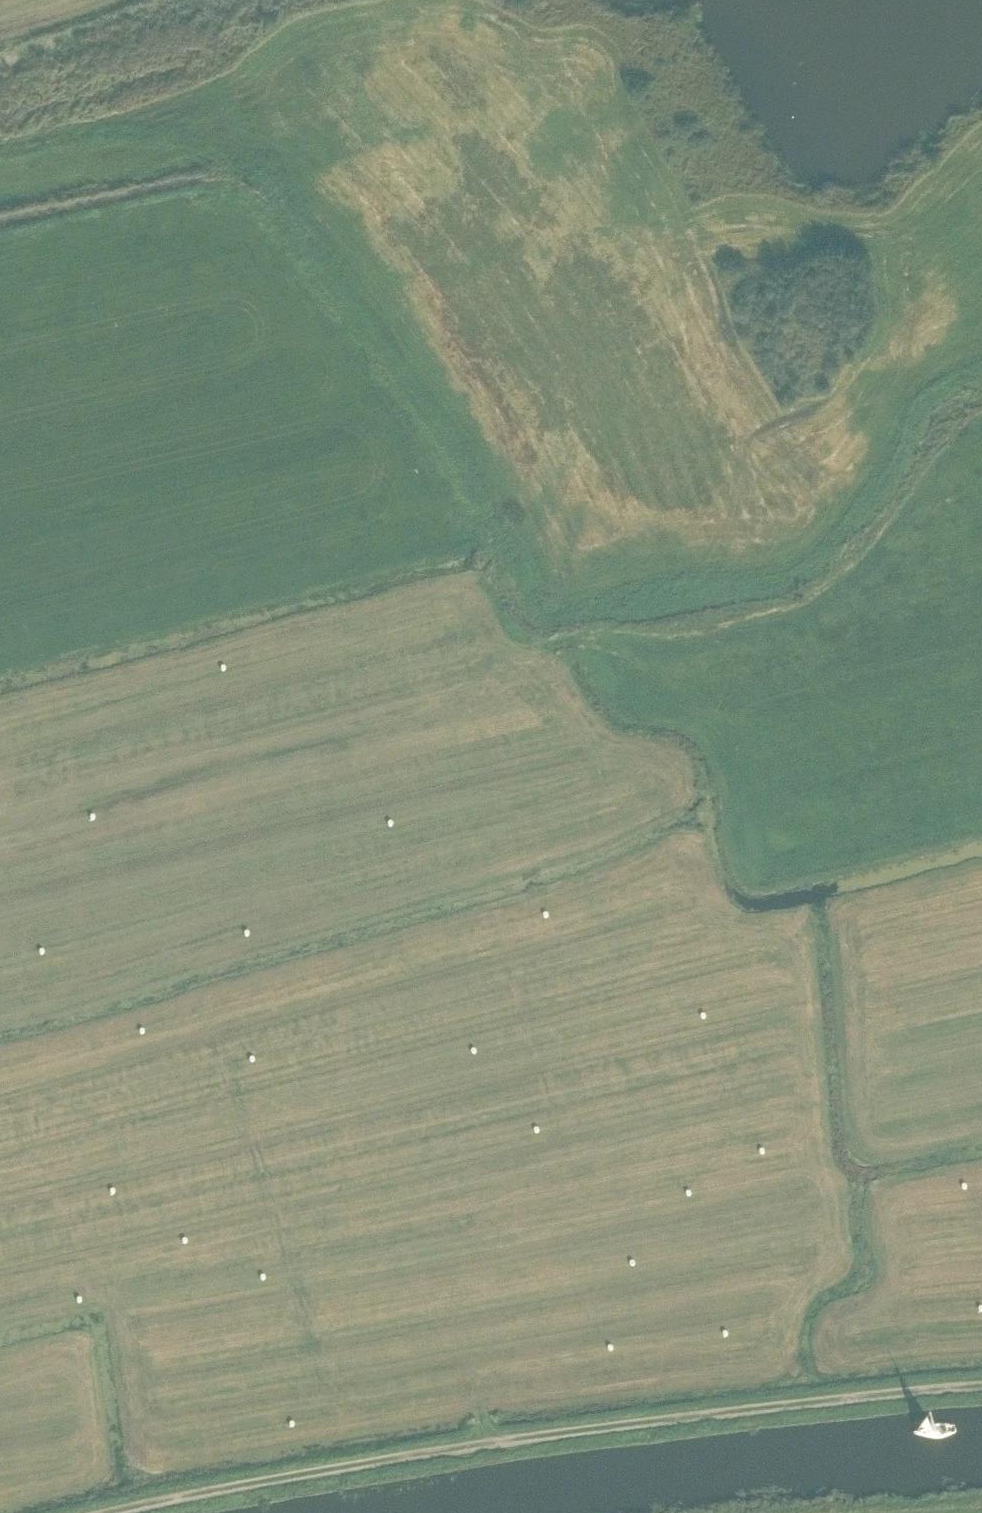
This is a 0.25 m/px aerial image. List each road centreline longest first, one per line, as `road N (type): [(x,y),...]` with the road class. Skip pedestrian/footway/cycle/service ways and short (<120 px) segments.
road 1 (track): [(981,1386),(648,1421),(332,1469),(108,1512)]

